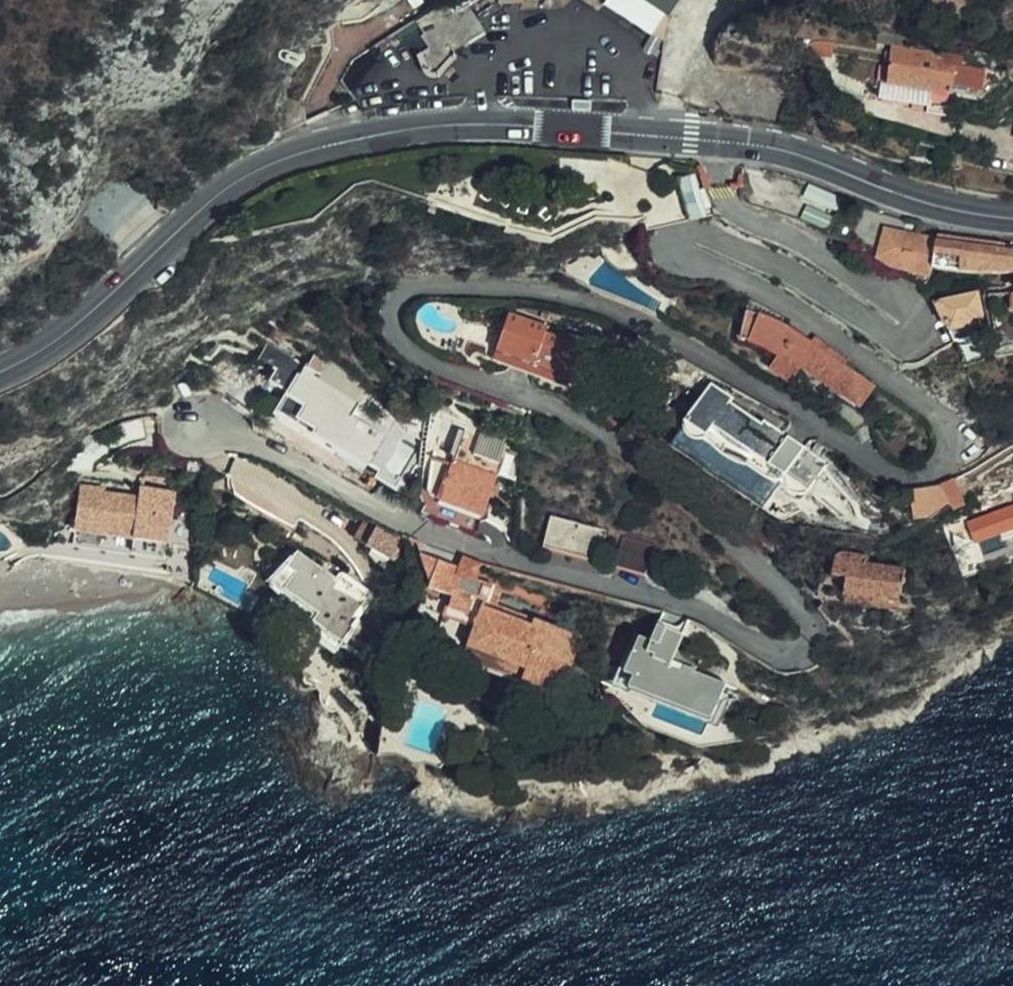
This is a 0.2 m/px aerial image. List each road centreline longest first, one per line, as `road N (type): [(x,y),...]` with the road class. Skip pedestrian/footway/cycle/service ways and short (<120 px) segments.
road 1 (secondary): [(0,371),(79,321),(205,205),(251,175),(326,145),(409,128),(474,123),(722,140),(809,159),(937,208),(1012,220)]

